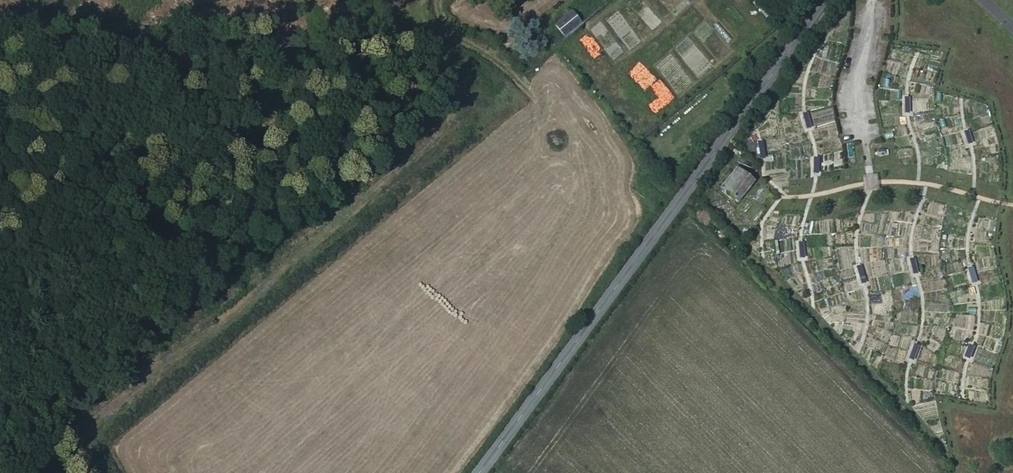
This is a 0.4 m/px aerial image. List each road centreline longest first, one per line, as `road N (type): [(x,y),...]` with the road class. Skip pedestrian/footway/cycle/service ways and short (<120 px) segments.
road 1 (tertiary): [(826,0),(480,472)]

